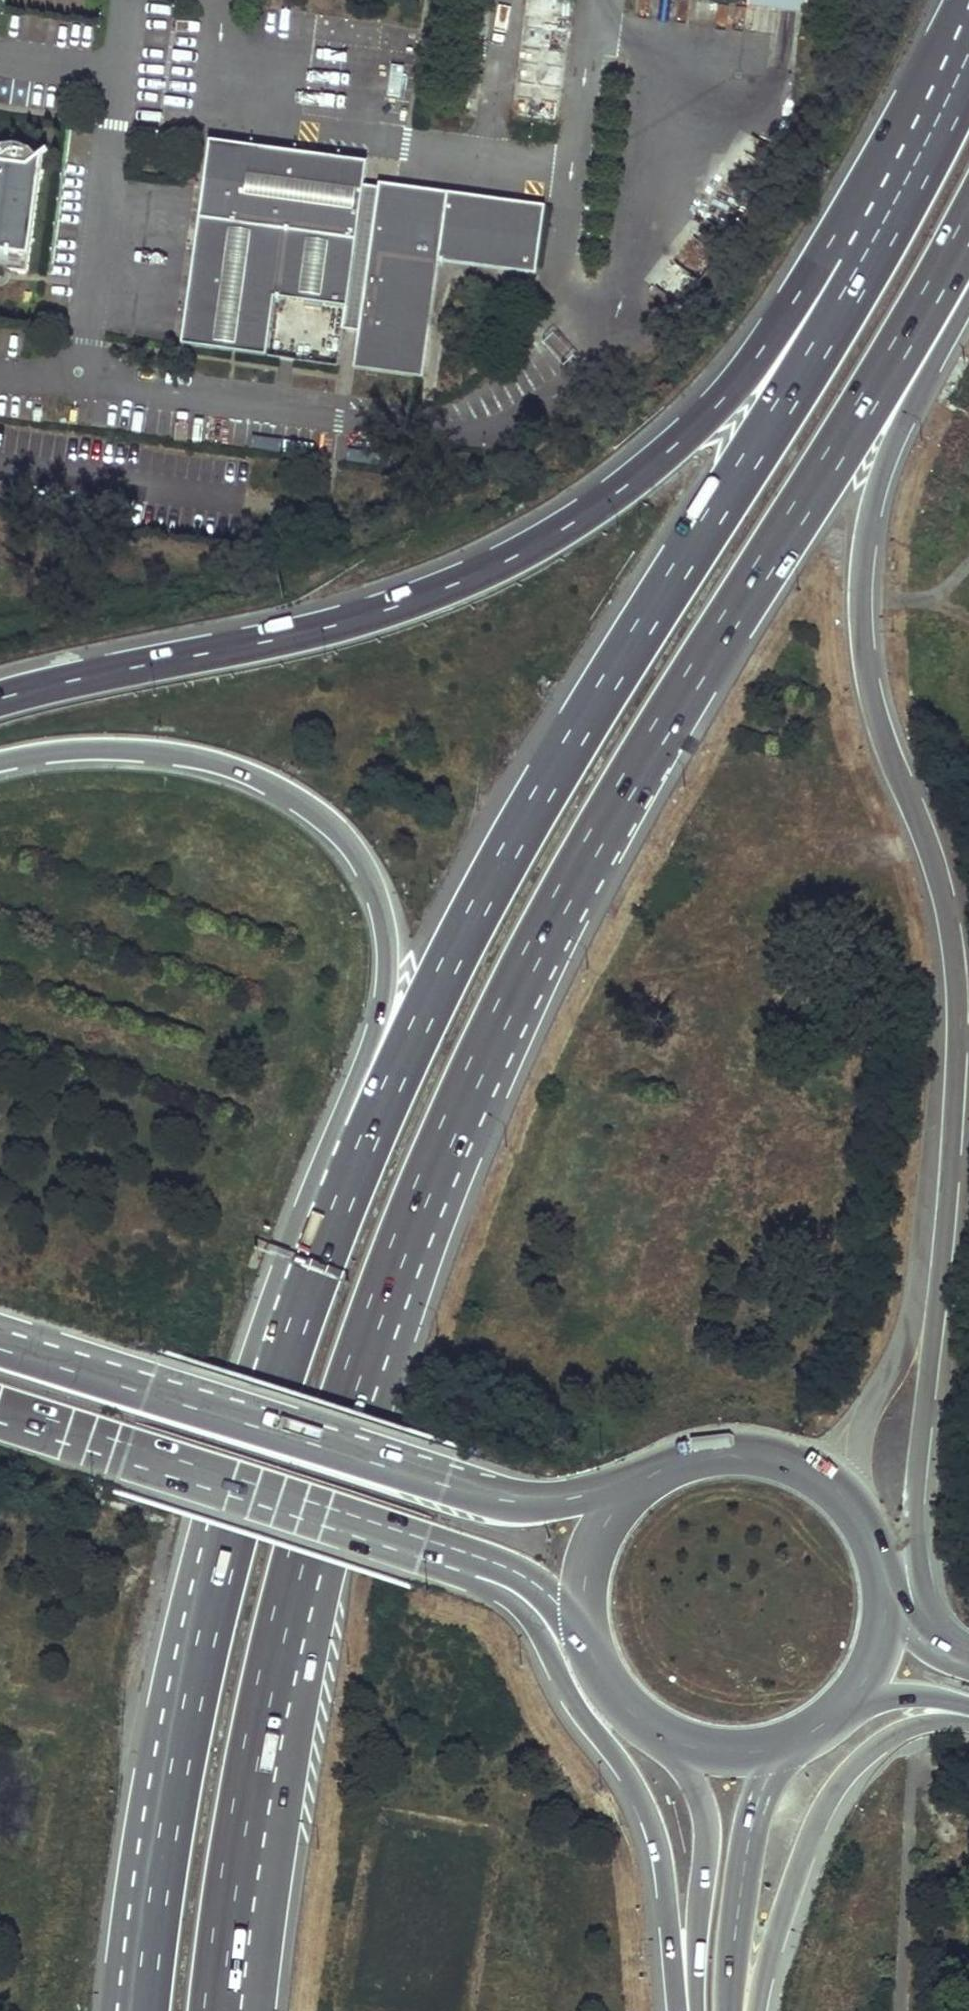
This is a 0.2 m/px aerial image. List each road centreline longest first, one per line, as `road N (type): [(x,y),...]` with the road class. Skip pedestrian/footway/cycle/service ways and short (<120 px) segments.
road 1 (motorway): [(213,2010),(249,1760),(282,1612),(356,1359),(405,1232),(477,1064),(615,804),(968,233)]
road 2 (motorway): [(968,1646),(934,1611),(921,1574),(915,1502),(951,1171),(958,986),(939,877),(887,749),(860,627),(870,514),(890,452),(968,299)]
road 3 (motorway): [(921,161),(865,273),(489,889),(402,1061),(319,1261)]
road 4 (motorway): [(921,161),(821,258),(745,372),(699,423),(596,508),(536,545),(376,614),(0,699)]
road 5 (motorway): [(0,761),(59,750),(201,759),(269,781),(312,807),(348,840),(374,881),(388,926),(387,994),(319,1261)]
road 6 (motorway): [(319,1261),(230,1538),(203,1654),(145,2010)]
road 7 (motorway): [(347,1527),(496,1595),(538,1634),(567,1696),(612,1751),(645,1810),(660,1851),(683,2010)]
road 8 (motorway): [(759,2010),(769,1951),(828,1799),(888,1737),(968,1720)]
road 9 (motorway): [(0,1414),(347,1527)]
road 10 (trunk): [(889,1603),(884,1560),(867,1520),(840,1487),(805,1462),(764,1448),(720,1446),(678,1457),(641,1479)]
road 11 (motorway): [(453,1483),(133,1380)]
road 12 (motorway): [(668,1734),(704,1822),(692,2010)]
road 13 (motorway): [(728,2010),(746,1845),(777,1745)]
road 14 (motorway): [(641,1479),(537,1501),(453,1483)]
road 15 (motorway): [(434,1543),(537,1585),(588,1637)]
road 16 (trunk): [(641,1479),(597,1534),(586,1567),(588,1637)]
road 17 (motorway): [(133,1380),(0,1329)]
road 18 (motorway): [(133,1380),(0,1344)]
road 19 (trunk): [(588,1637),(618,1694),(668,1734)]

